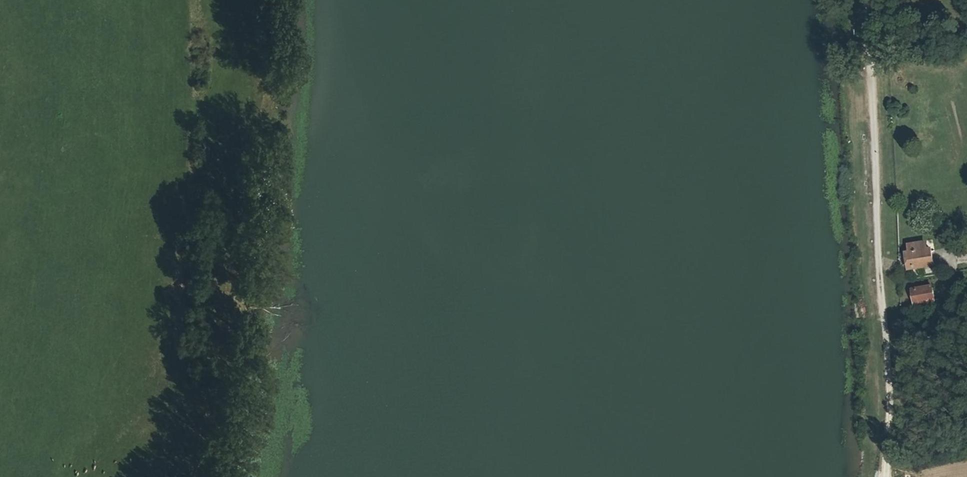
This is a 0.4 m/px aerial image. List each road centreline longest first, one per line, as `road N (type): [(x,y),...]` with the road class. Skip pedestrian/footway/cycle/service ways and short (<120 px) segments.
road 1 (track): [(867,0),(889,406),(885,476)]

